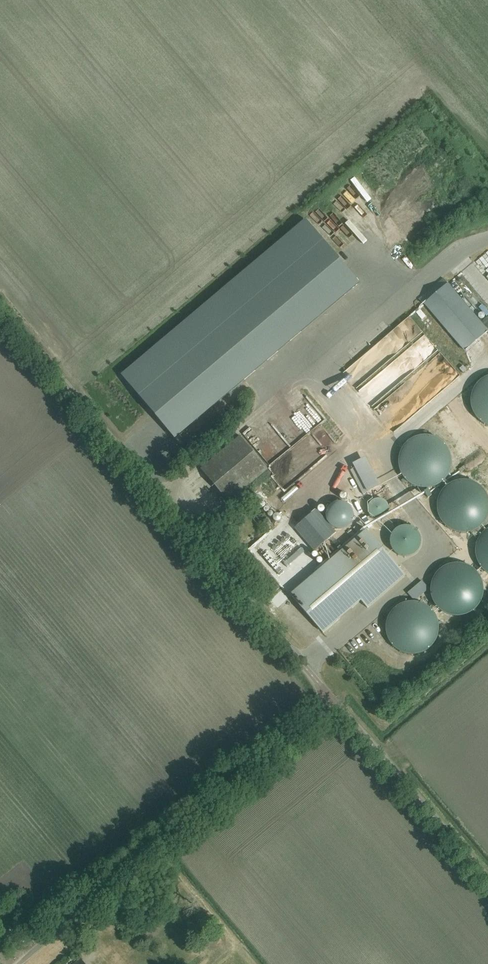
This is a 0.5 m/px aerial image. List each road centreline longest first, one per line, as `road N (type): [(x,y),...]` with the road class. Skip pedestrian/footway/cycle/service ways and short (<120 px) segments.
road 1 (unclassified): [(334,698),(0,304)]
road 2 (unclassified): [(13,963),(334,698)]
road 3 (unclassified): [(487,878),(334,698)]

